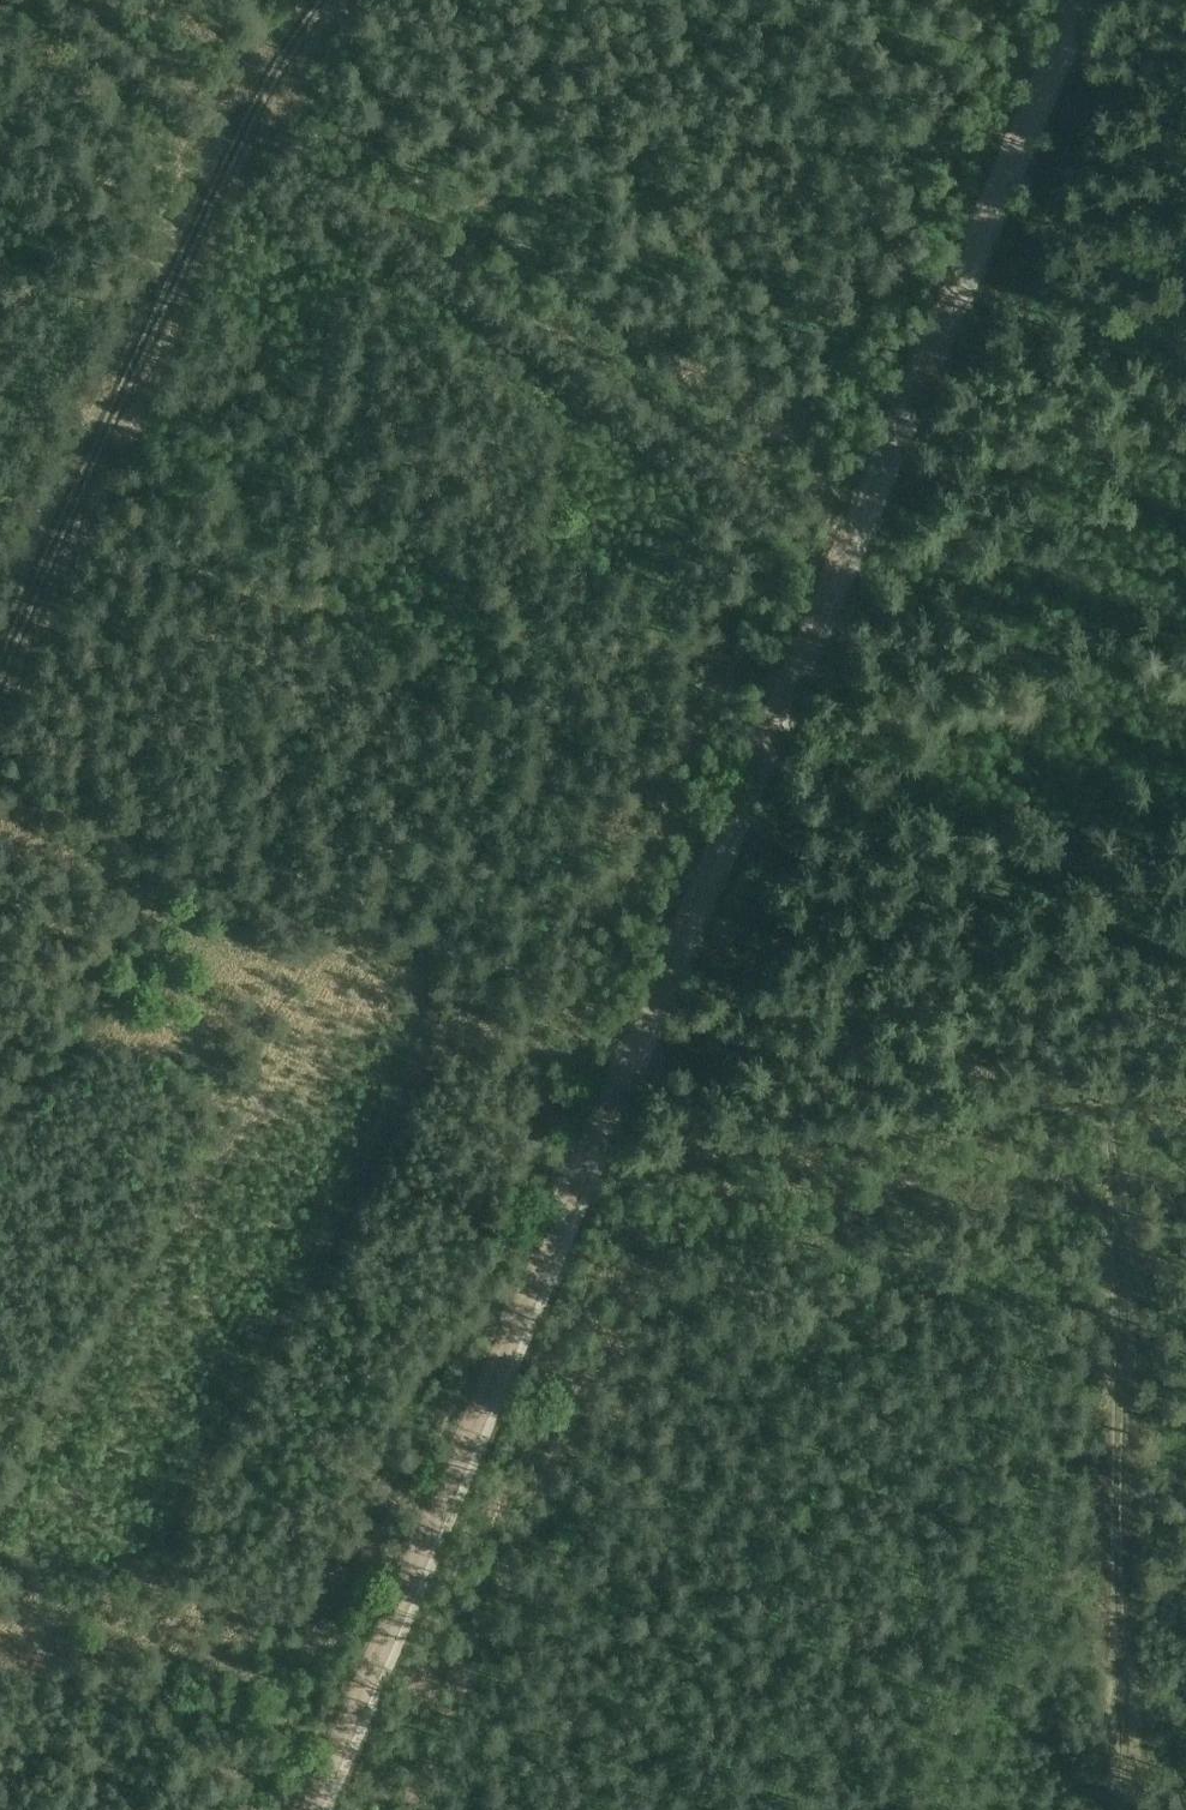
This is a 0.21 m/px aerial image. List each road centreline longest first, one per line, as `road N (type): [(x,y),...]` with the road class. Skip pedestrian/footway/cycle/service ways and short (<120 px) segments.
road 1 (track): [(309,1809),(1077,0)]
road 2 (track): [(1108,1097),(1119,1809)]
road 3 (unclassified): [(1185,1086),(622,1168),(584,1158)]

